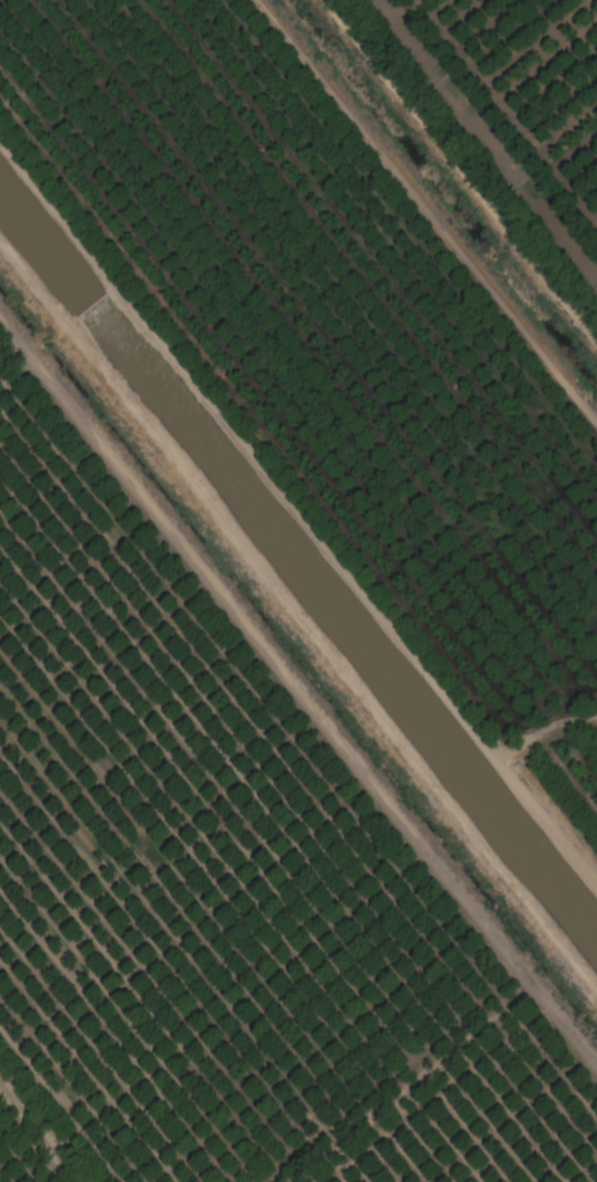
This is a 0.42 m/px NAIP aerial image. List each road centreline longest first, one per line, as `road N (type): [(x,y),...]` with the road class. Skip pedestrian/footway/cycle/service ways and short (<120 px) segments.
road 1 (track): [(596,1066),(0,313)]
road 2 (residential): [(596,886),(0,138)]
road 3 (track): [(0,249),(596,995)]

